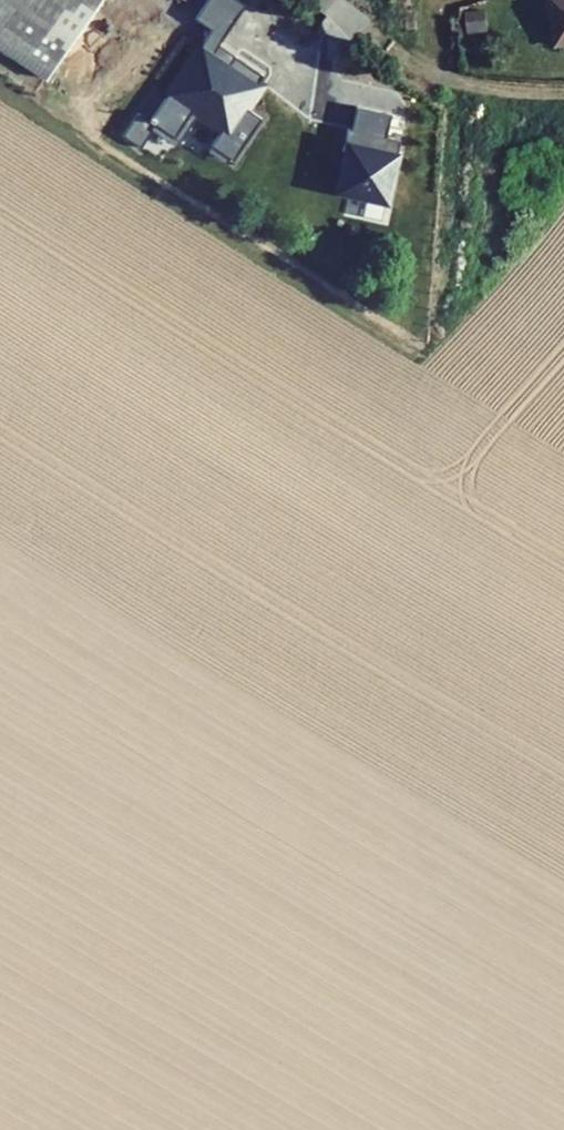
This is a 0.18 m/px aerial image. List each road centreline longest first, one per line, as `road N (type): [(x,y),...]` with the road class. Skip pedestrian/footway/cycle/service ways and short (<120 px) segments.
road 1 (track): [(563,94),(448,81),(388,55),(316,0)]

